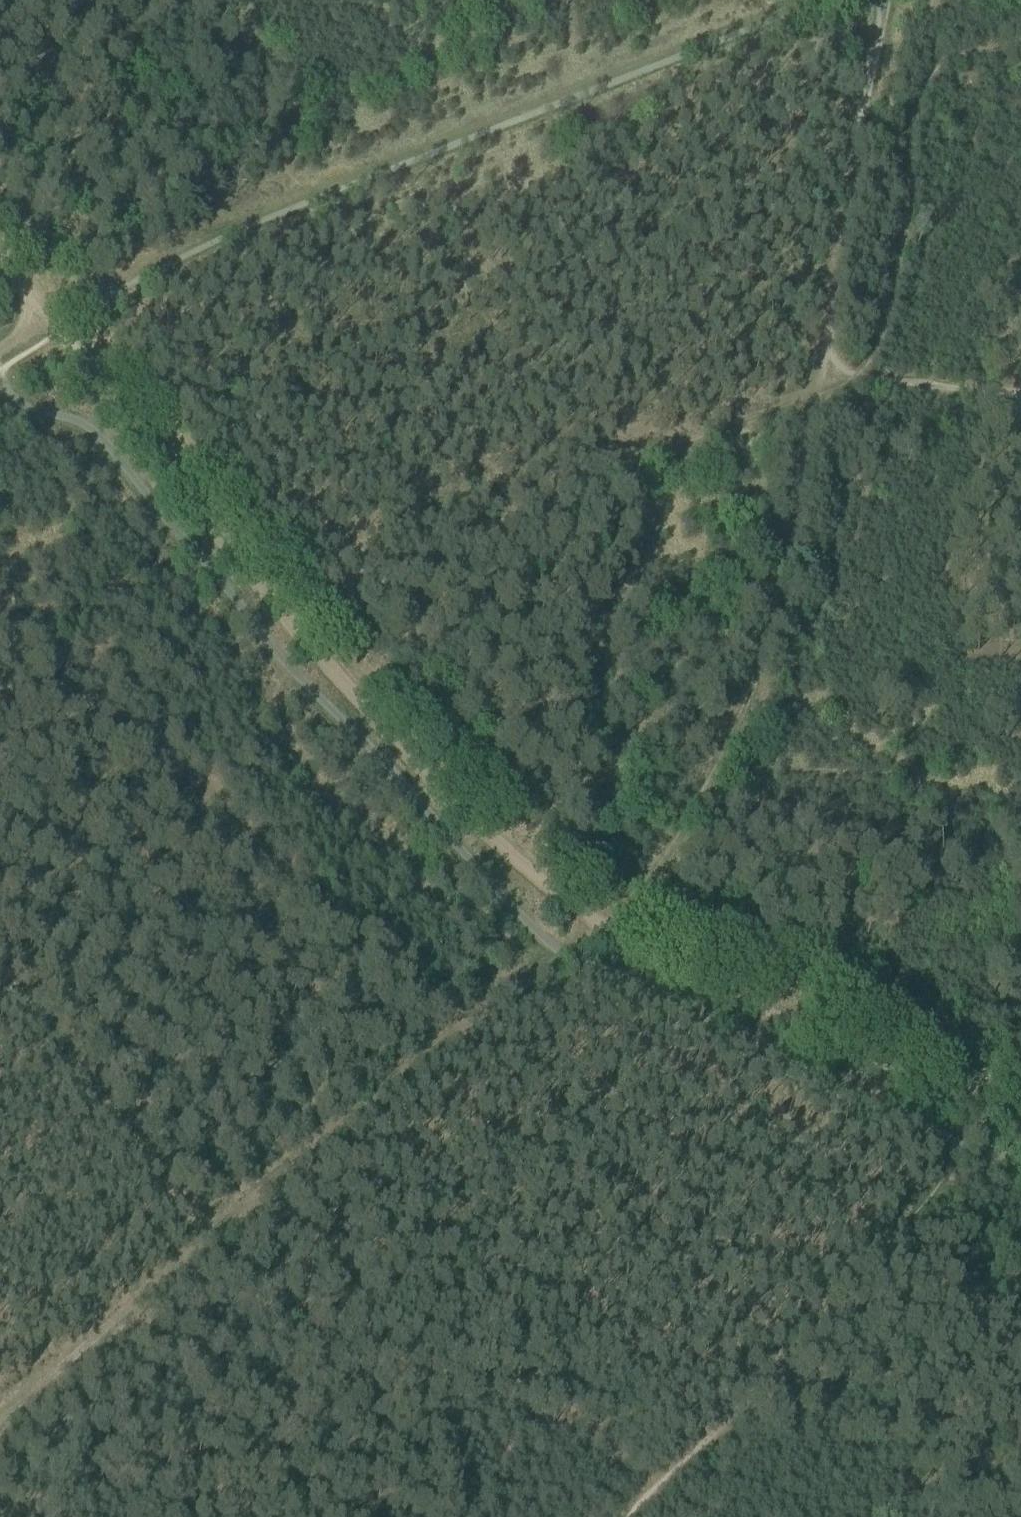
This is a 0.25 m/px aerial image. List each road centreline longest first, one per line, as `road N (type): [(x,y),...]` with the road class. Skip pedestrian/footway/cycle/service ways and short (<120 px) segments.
road 1 (track): [(1020,1113),(601,918),(326,631),(59,329),(0,249)]
road 2 (track): [(1020,395),(817,376),(848,166),(888,0)]

